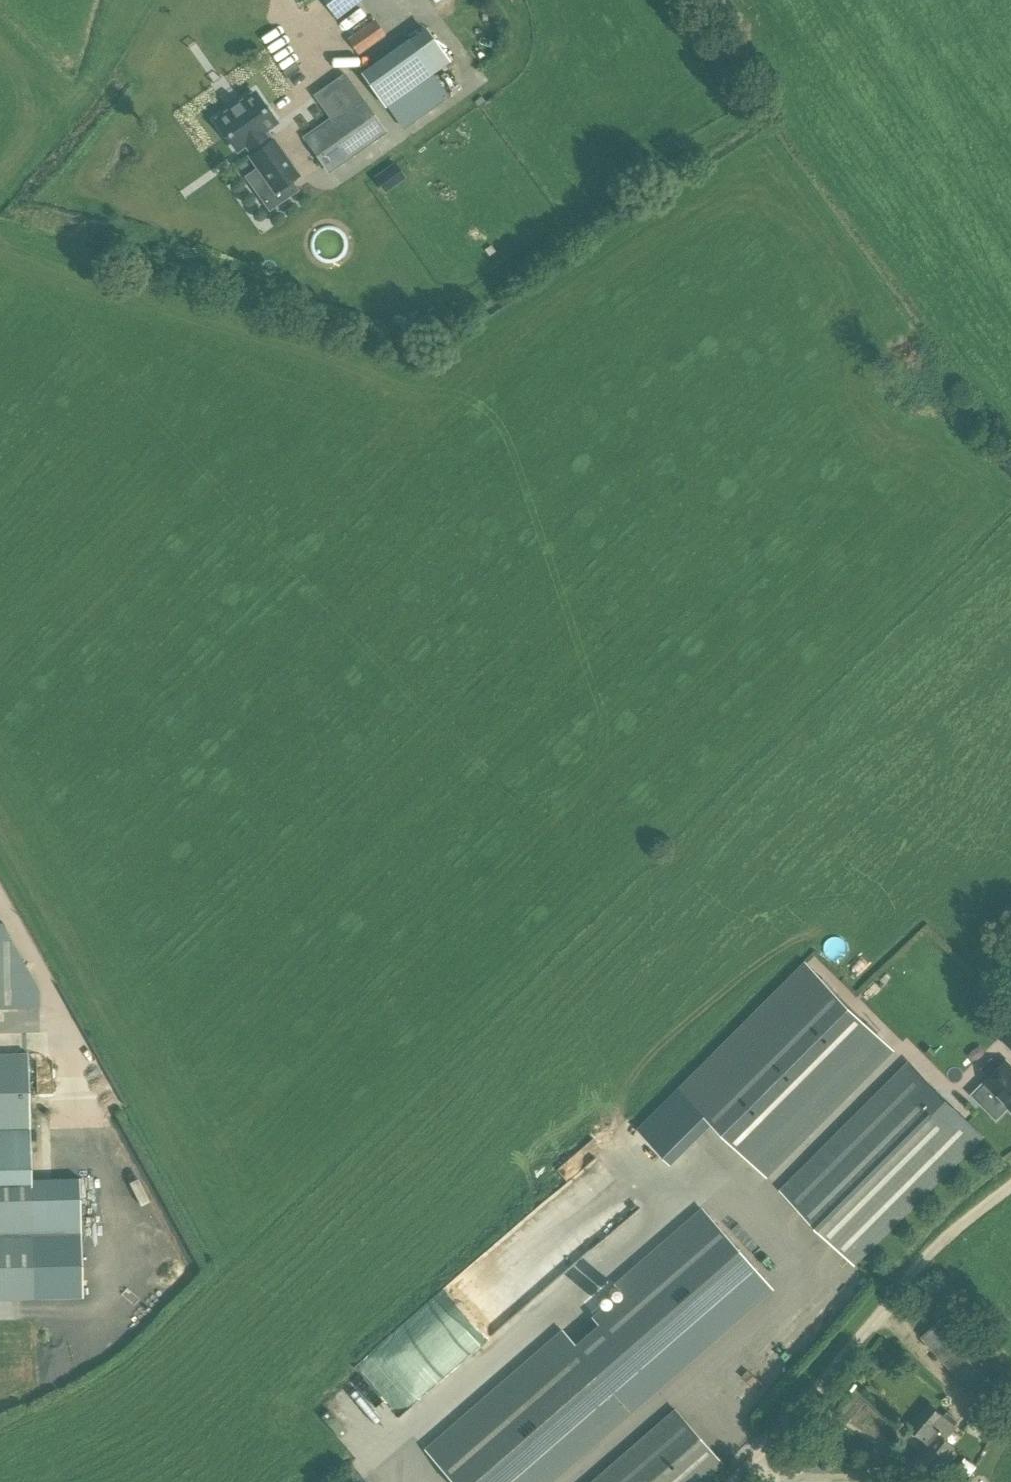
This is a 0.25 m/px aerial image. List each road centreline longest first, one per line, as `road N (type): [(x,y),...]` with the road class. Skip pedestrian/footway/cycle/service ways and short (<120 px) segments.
road 1 (track): [(730,1481),(929,1252),(1010,1181)]

